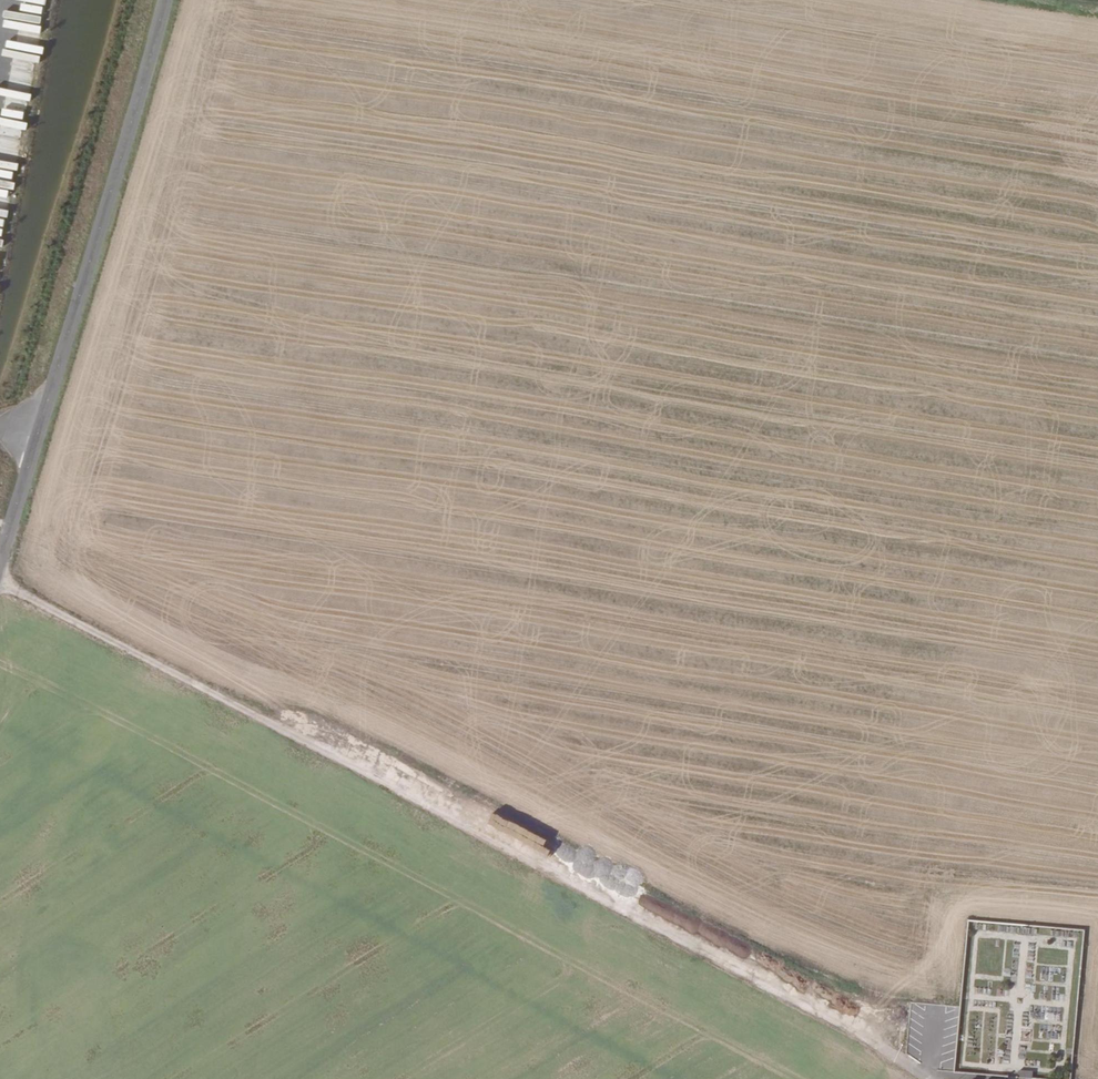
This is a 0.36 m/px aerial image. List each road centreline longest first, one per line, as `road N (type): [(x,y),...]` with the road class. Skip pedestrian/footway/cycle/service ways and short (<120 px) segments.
road 1 (track): [(933,1076),(0,580)]
road 2 (tertiary): [(0,558),(165,0)]

